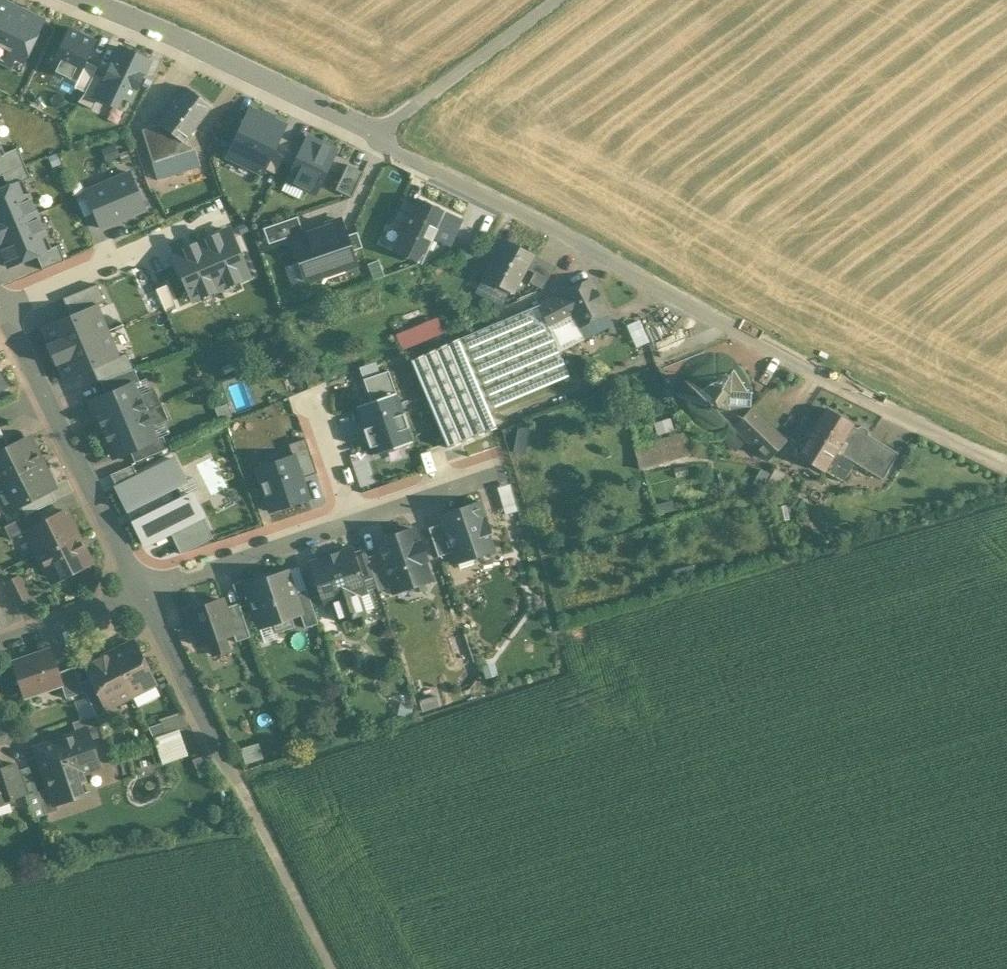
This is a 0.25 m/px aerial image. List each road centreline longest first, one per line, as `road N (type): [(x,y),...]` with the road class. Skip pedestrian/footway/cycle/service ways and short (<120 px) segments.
road 1 (residential): [(1006,467),(821,377),(375,136),(84,0)]
road 2 (residential): [(142,595),(499,474)]
road 3 (track): [(375,136),(557,0)]
road 4 (residential): [(142,595),(44,395)]
road 5 (track): [(331,968),(234,774)]
road 6 (residential): [(234,774),(142,595)]
road 7 (residential): [(0,643),(142,595)]

